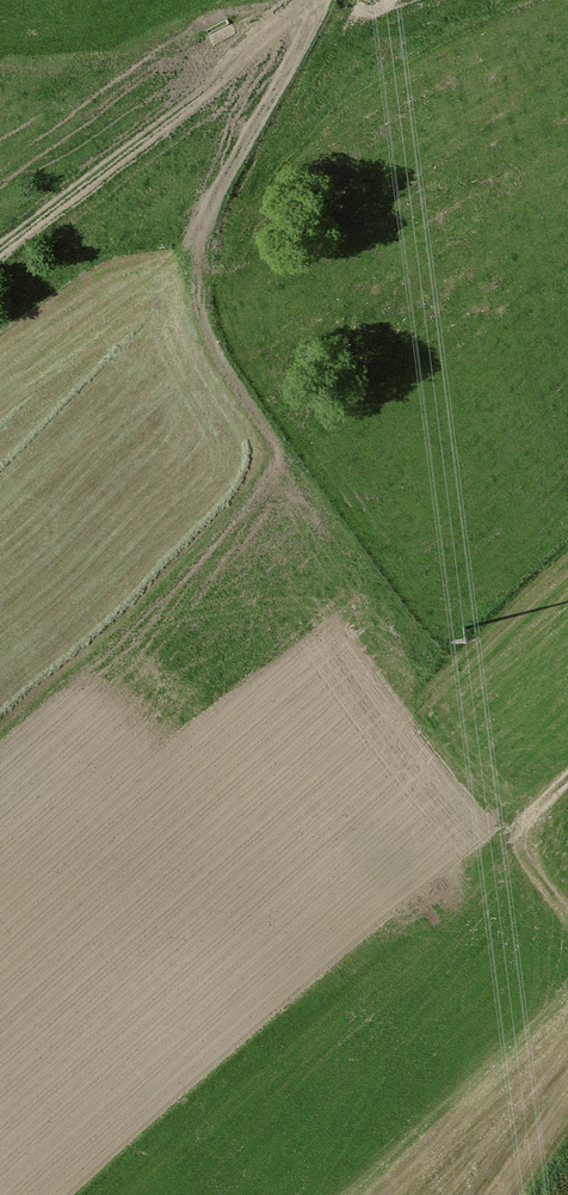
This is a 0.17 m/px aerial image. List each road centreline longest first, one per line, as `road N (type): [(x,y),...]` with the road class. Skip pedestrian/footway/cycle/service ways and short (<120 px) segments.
road 1 (track): [(307,0),(0,246)]
road 2 (track): [(306,1),(167,286)]
road 3 (track): [(567,893),(532,846),(532,810),(567,780)]

